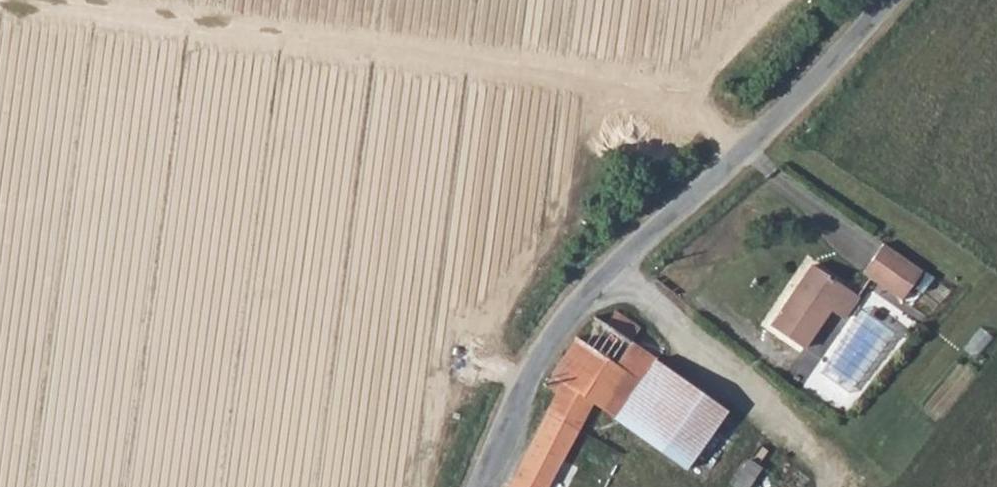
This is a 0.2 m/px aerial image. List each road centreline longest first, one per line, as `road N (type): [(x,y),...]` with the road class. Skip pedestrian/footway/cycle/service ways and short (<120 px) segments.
road 1 (unclassified): [(882,0),(744,153),(599,278),(527,385),(479,486)]

